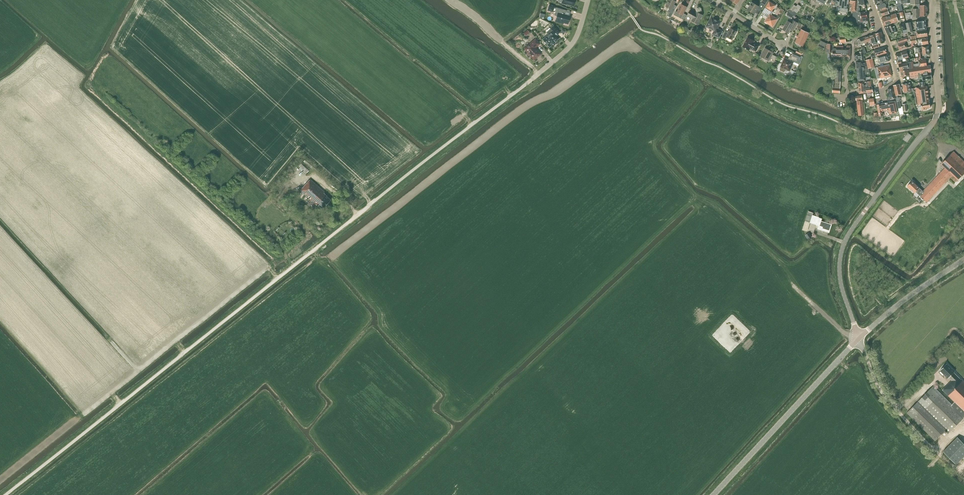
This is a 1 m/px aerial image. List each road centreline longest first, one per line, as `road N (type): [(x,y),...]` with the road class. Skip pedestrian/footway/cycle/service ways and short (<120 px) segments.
road 1 (unclassified): [(6,494),(565,52),(589,0)]
road 2 (unclassified): [(859,339),(840,257),(855,226),(935,119),(932,18)]
road 3 (tertiary): [(714,494),(859,339)]
road 4 (tertiary): [(859,339),(963,260)]

